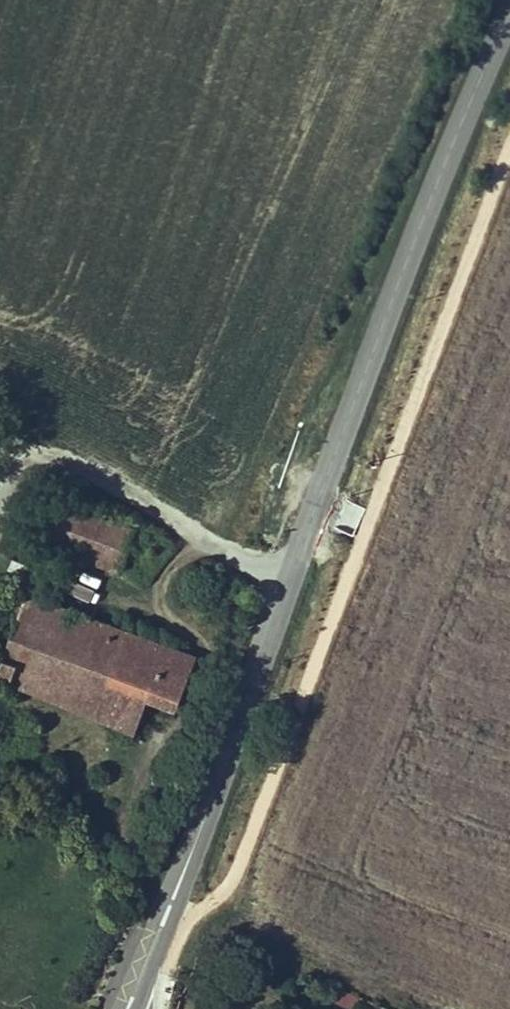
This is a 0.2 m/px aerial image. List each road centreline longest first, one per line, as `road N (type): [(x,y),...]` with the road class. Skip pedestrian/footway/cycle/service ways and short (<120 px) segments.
road 1 (tertiary): [(509,21),(447,159),(287,584)]
road 2 (tertiary): [(287,584),(225,788),(127,1008)]
road 3 (unclassified): [(0,445),(287,584)]

